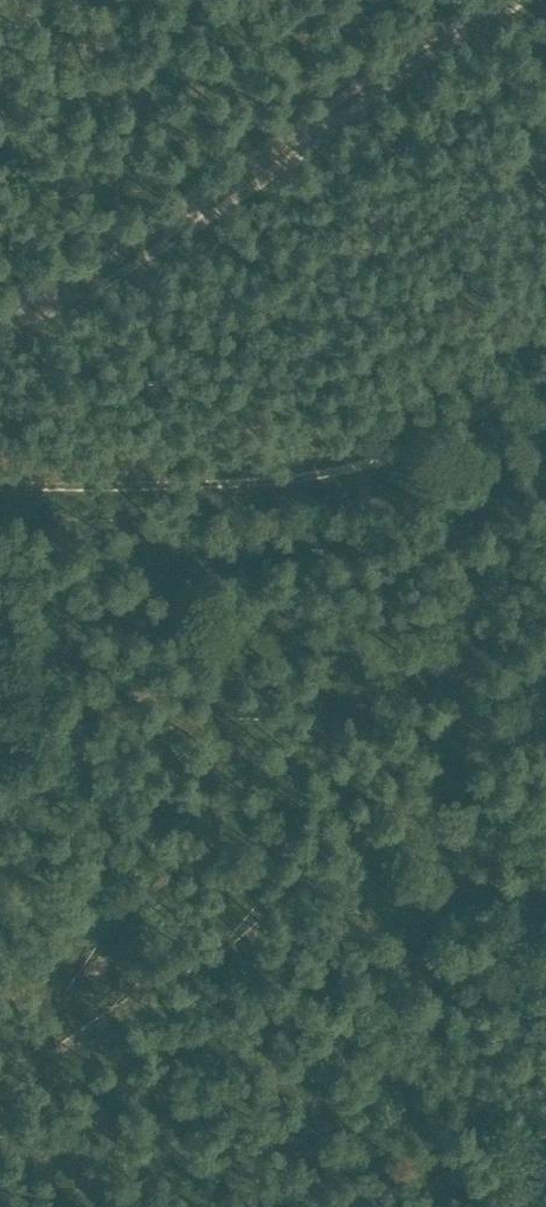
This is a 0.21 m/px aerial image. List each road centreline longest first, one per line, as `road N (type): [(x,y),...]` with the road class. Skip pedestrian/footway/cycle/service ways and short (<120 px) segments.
road 1 (track): [(485,0),(0,322)]
road 2 (track): [(0,484),(274,477),(347,466),(424,438),(545,369)]

